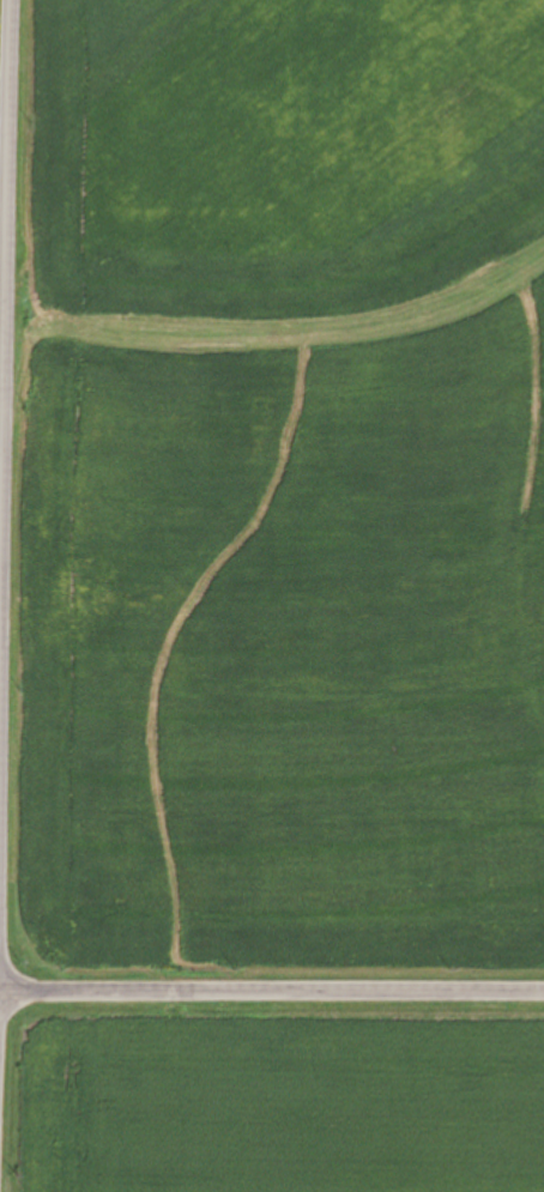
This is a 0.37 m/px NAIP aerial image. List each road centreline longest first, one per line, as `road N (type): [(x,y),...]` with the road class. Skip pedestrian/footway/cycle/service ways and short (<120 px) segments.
road 1 (residential): [(0,992),(543,990)]
road 2 (residential): [(0,438),(7,0)]

